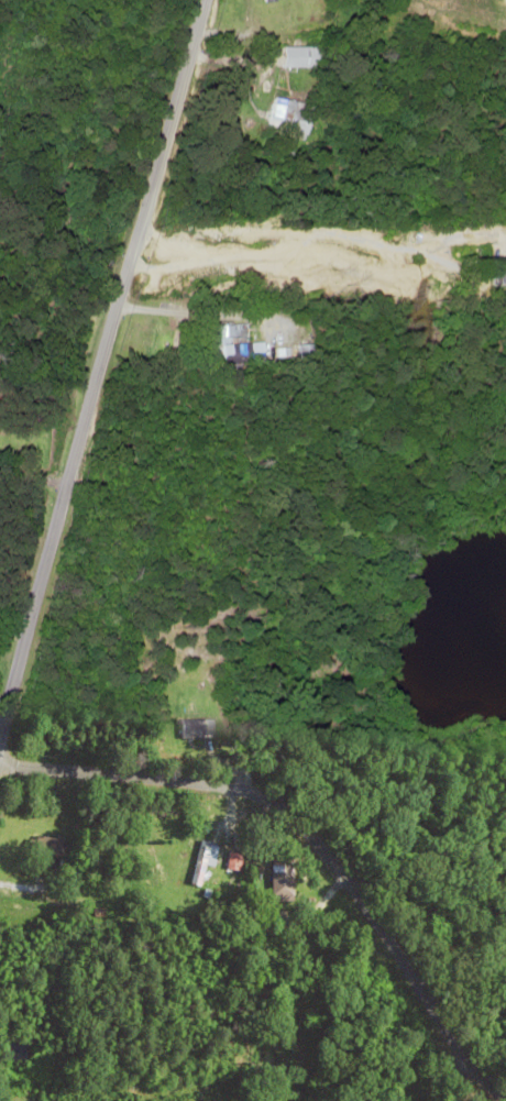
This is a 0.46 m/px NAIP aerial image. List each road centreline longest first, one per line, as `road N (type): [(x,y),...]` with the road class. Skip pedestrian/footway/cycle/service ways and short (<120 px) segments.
road 1 (tertiary): [(0,726),(222,0)]
road 2 (residential): [(505,1092),(323,867),(257,801),(208,785),(0,764)]

